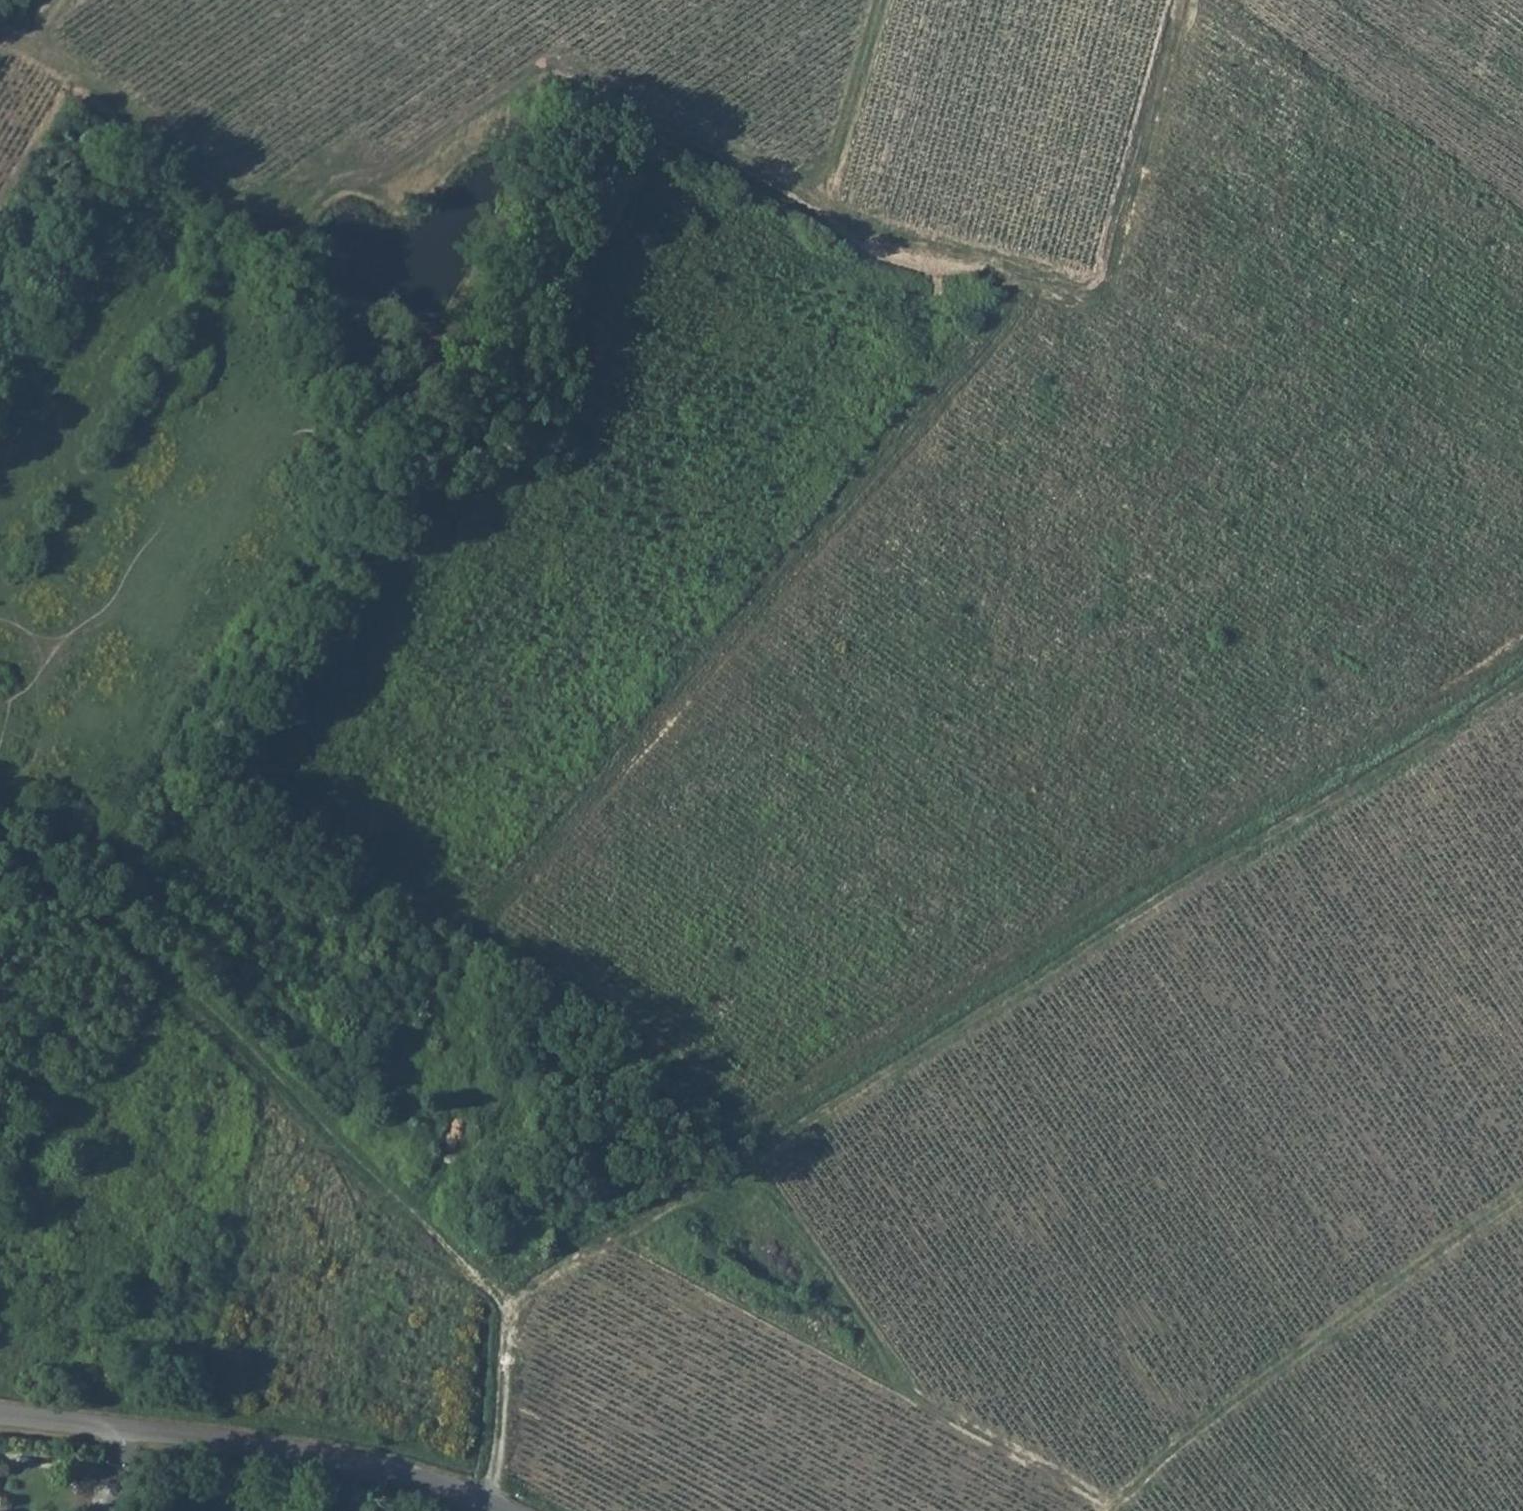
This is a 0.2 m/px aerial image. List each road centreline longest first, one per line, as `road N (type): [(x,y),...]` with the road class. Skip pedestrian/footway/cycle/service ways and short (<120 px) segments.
road 1 (track): [(493,1507),(508,1306),(1522,681)]
road 2 (unclassified): [(0,1413),(286,1452),(394,1475),(501,1510)]
road 3 (track): [(508,1306),(283,1086)]

